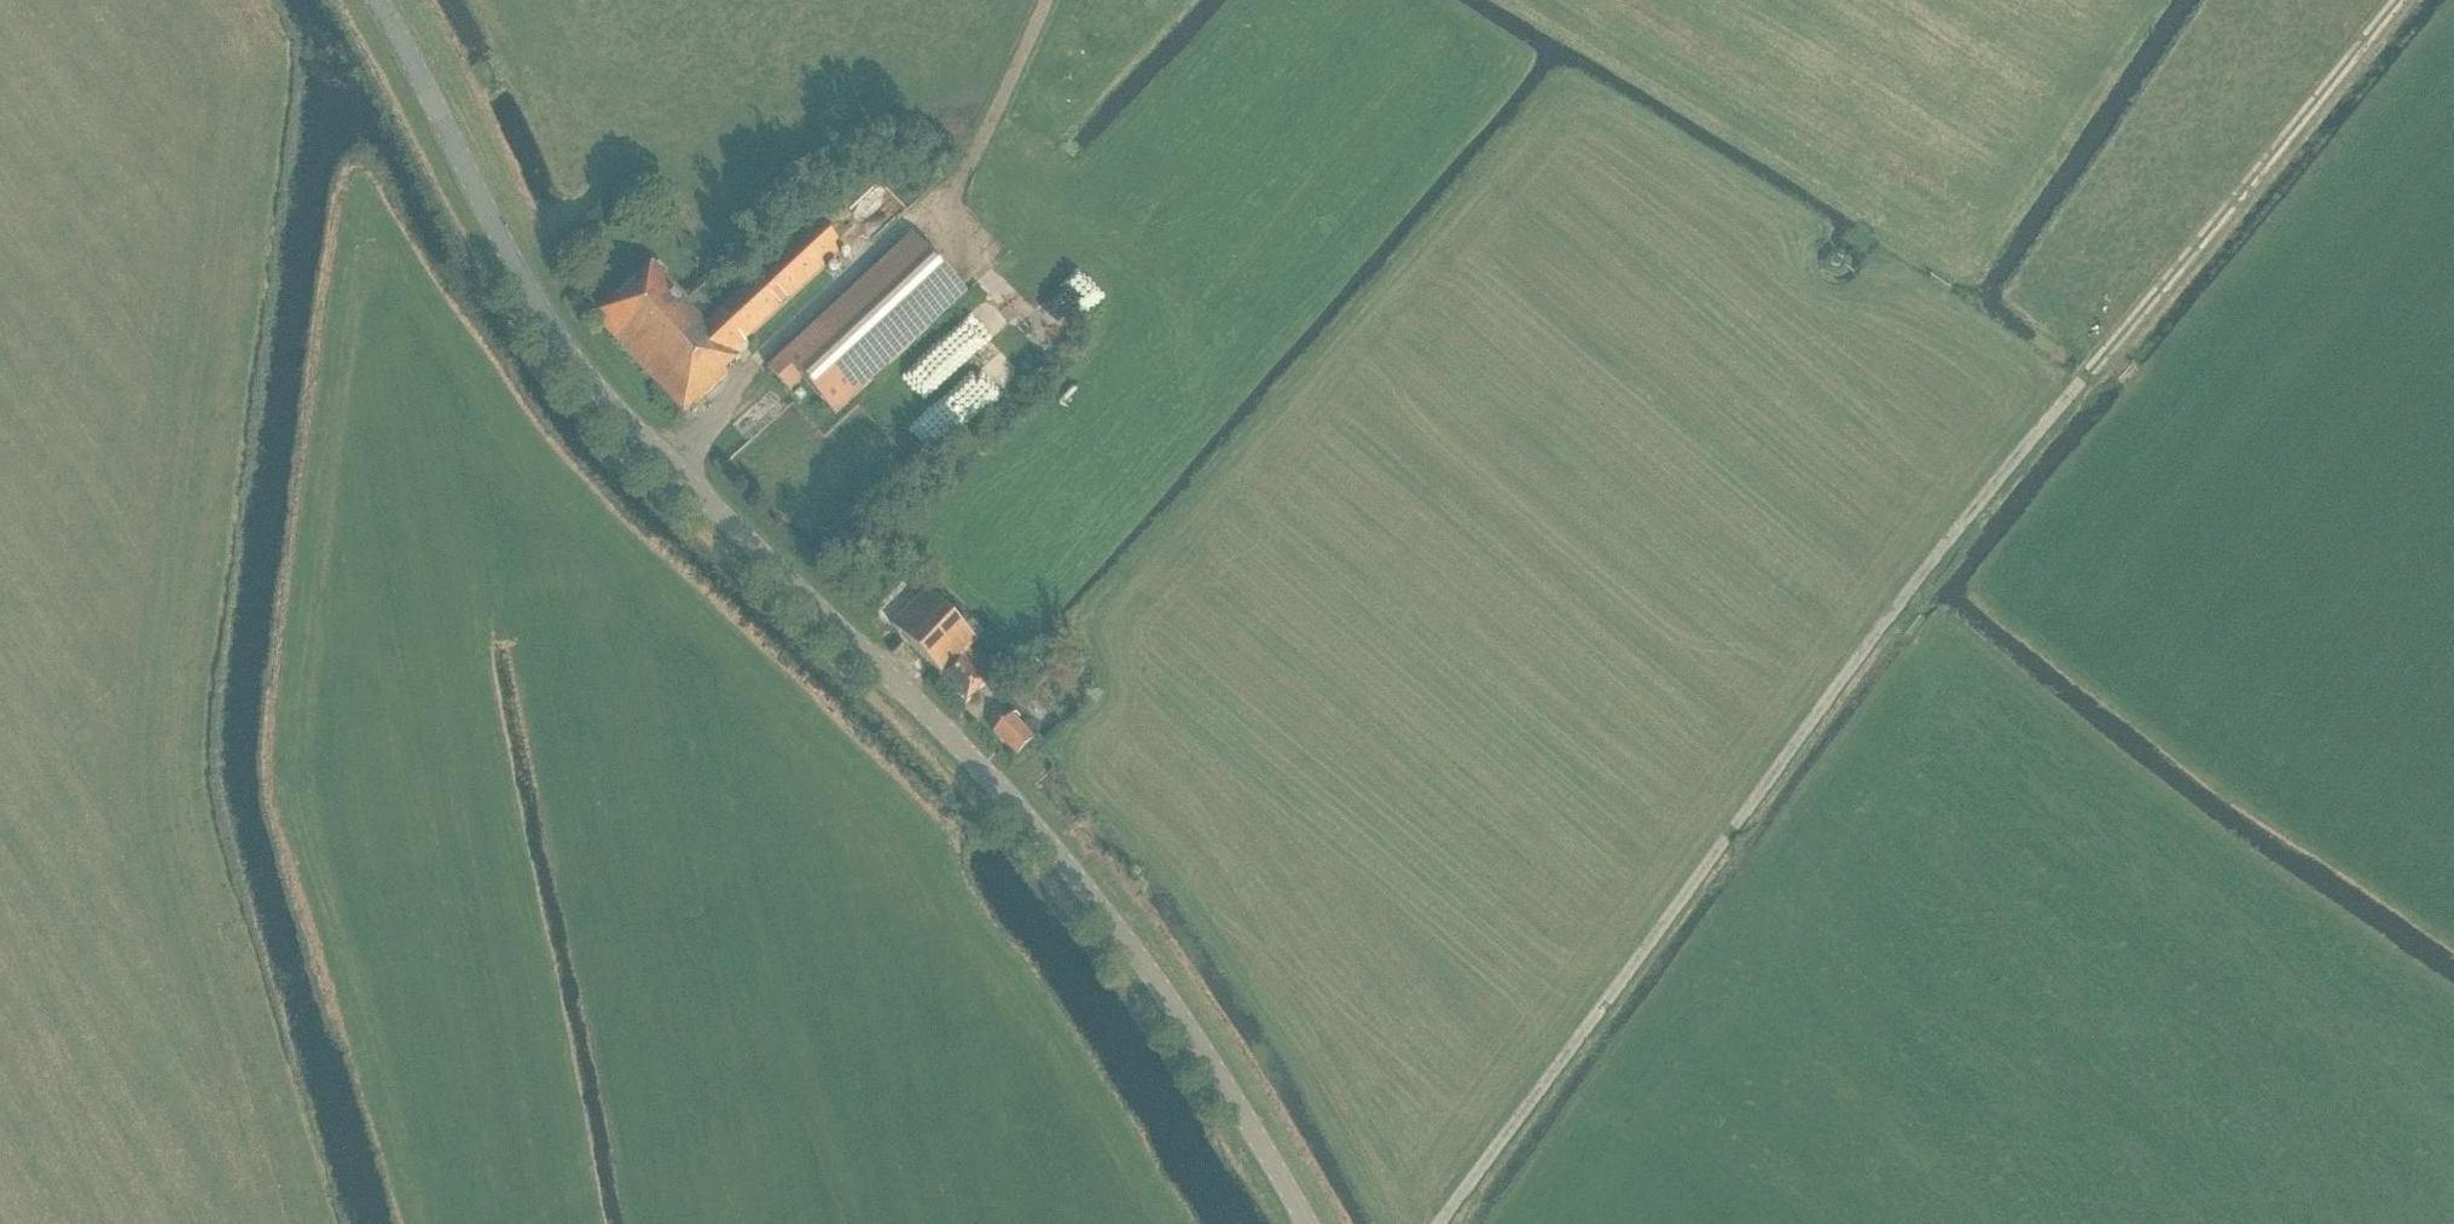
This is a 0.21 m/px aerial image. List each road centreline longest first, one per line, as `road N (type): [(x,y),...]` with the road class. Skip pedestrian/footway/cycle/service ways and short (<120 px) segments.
road 1 (tertiary): [(1305,1223),(1205,1057),(1090,905),(940,733),(578,359),(370,0)]

